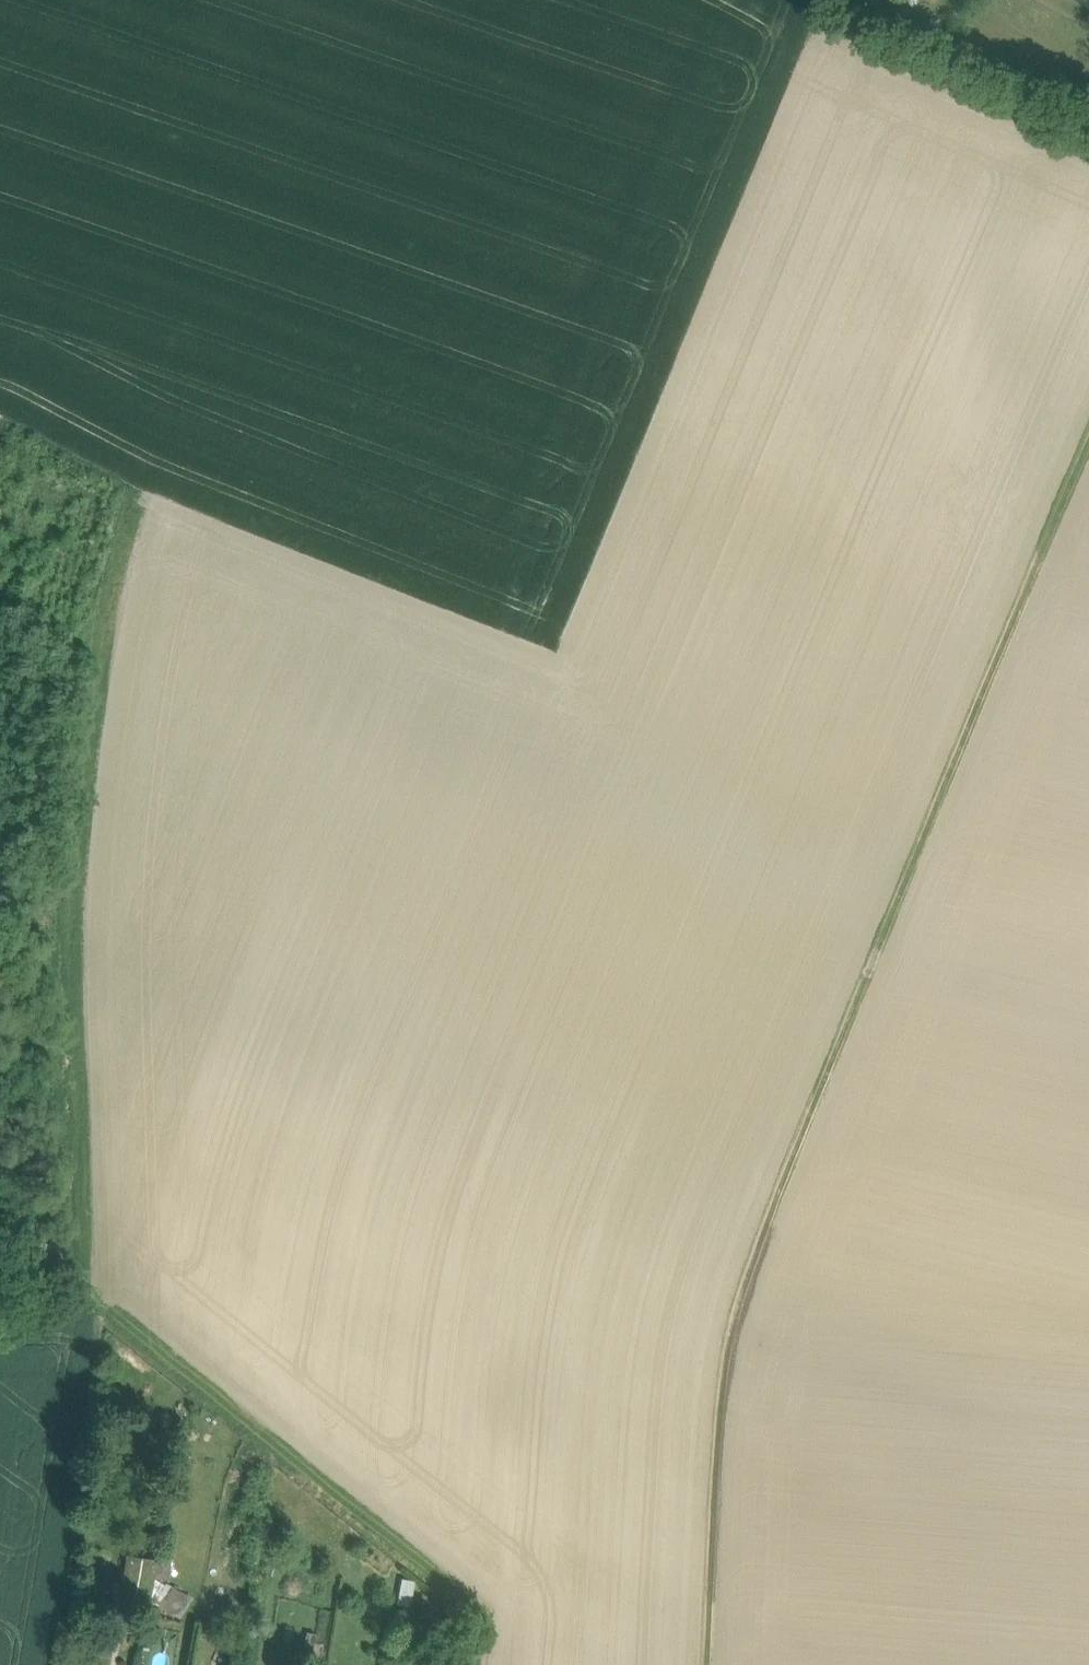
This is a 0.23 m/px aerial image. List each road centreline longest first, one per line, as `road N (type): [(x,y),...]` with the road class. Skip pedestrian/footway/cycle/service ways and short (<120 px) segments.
road 1 (track): [(711,1664),(730,1337),(763,1218),(1088,436)]

